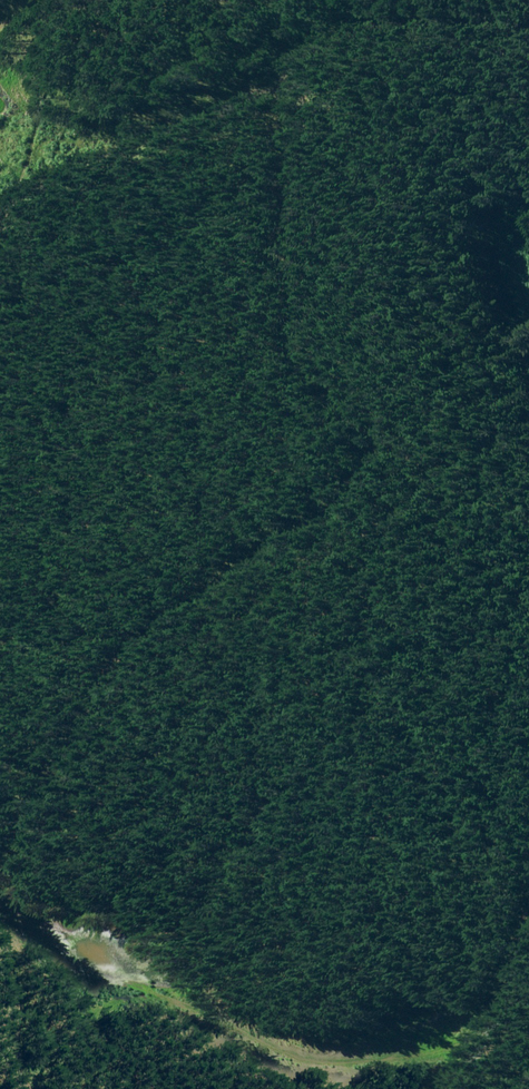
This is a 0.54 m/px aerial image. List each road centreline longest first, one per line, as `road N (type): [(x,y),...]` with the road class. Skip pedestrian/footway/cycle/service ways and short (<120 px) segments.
road 1 (track): [(0,886),(36,803),(130,638),(339,482),(368,452),(362,426),(309,392),(294,363),(276,129),(280,76),(295,48)]
road 2 (track): [(41,1088),(0,890)]
road 3 (unclassified): [(528,909),(447,1088)]

